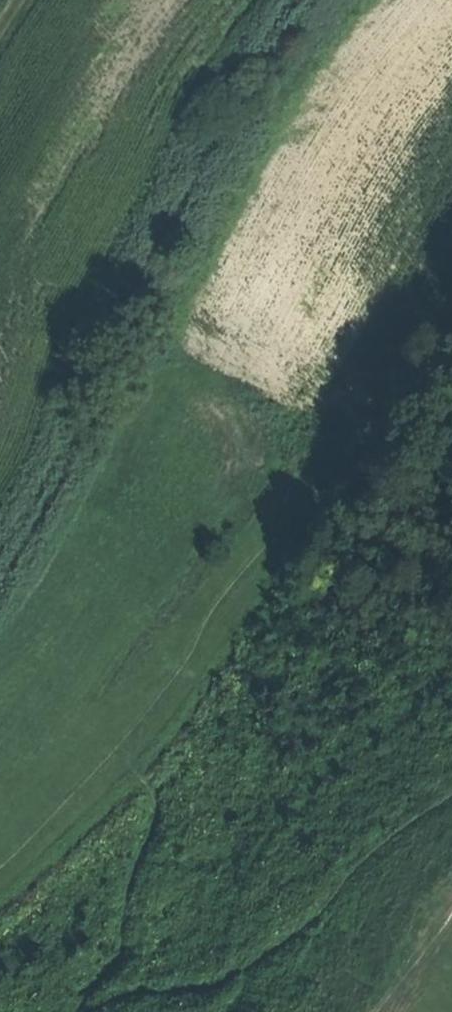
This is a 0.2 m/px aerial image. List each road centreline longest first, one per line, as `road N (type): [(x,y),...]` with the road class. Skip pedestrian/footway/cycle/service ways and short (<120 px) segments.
road 1 (track): [(0,868),(164,693),(234,585),(451,356)]

